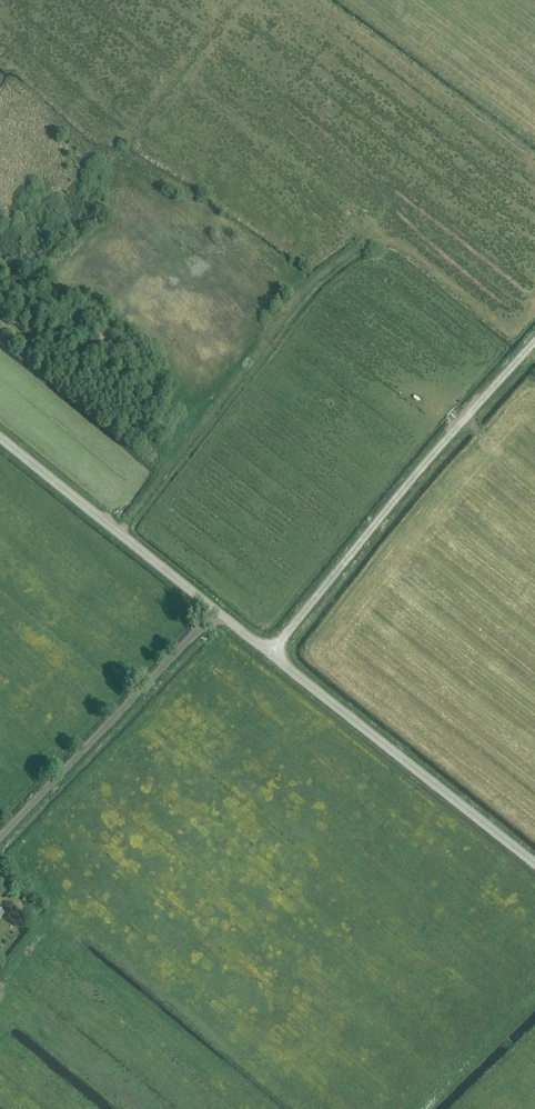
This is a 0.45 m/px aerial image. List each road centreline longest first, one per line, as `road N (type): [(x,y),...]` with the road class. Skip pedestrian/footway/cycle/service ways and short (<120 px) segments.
road 1 (unclassified): [(270,653),(534,342)]
road 2 (unclassified): [(270,653),(0,437)]
road 3 (unclassified): [(534,867),(270,653)]

